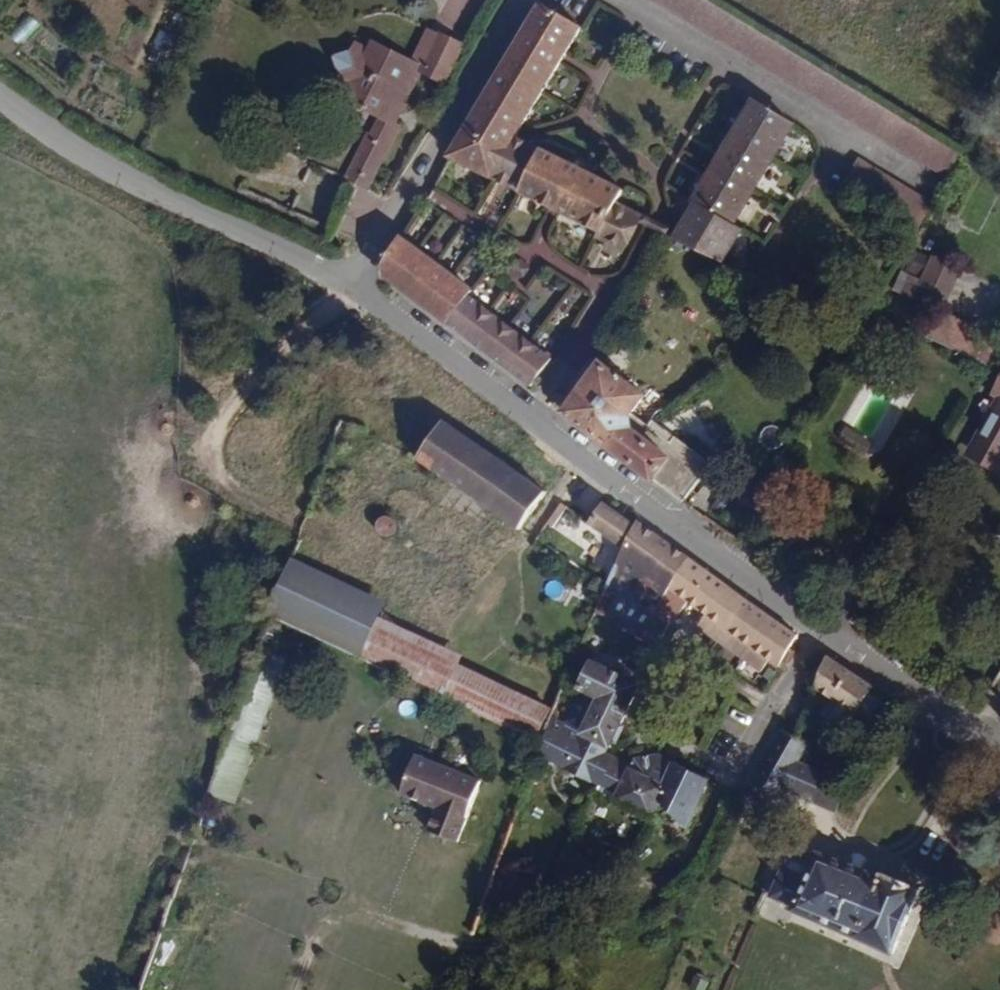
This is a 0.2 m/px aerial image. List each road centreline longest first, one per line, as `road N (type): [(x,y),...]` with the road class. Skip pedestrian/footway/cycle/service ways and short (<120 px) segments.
road 1 (residential): [(999,751),(349,283)]
road 2 (residential): [(349,283),(145,188),(0,95)]
road 3 (residential): [(349,283),(525,0)]

